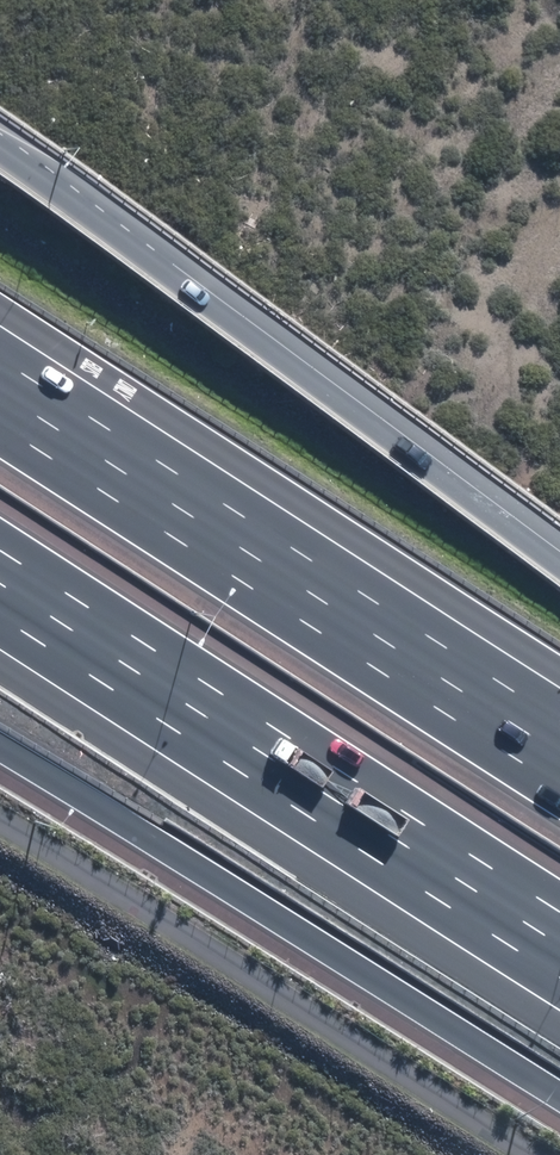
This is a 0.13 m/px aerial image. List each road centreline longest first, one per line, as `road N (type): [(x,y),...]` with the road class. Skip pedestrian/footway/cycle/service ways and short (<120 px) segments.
road 1 (motorway): [(0,153),(559,561)]
road 2 (motorway): [(559,942),(0,581)]
road 3 (motorway): [(0,379),(559,734)]
road 4 (motorway): [(559,1096),(0,750)]

